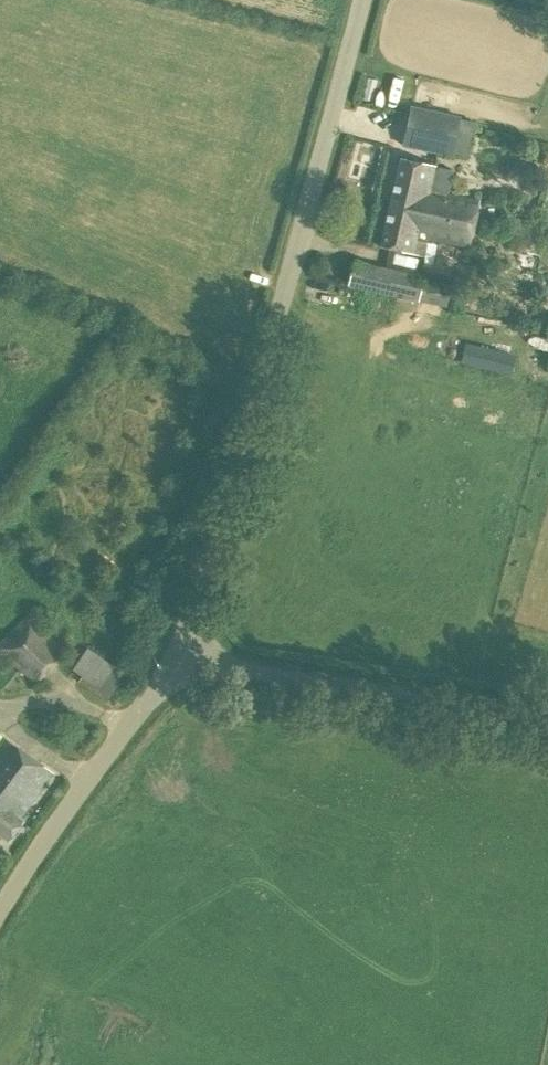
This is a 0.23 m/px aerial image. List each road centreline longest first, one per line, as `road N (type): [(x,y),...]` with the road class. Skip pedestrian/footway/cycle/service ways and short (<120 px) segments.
road 1 (unclassified): [(170,658),(199,583),(362,0)]
road 2 (unclassified): [(547,716),(170,658)]
road 3 (unclassified): [(0,918),(170,658)]

